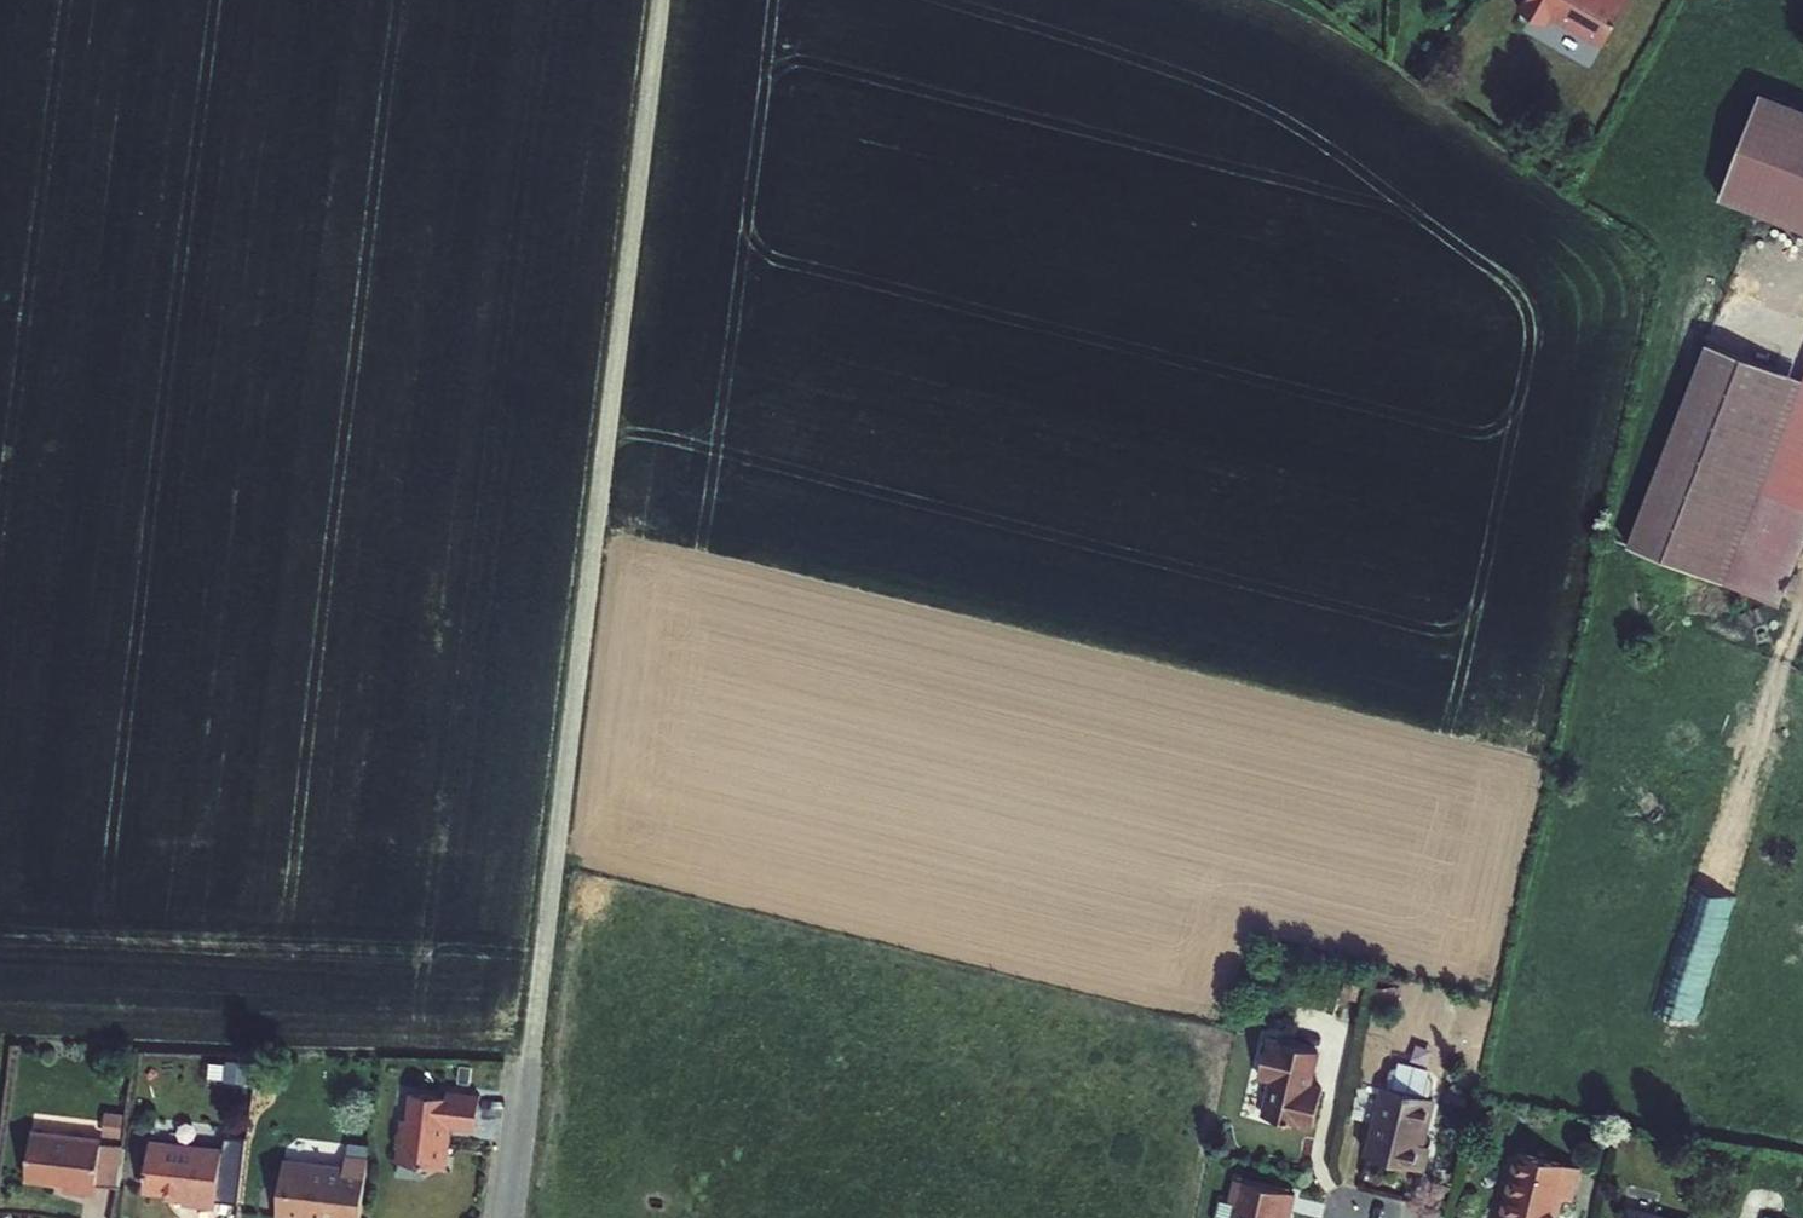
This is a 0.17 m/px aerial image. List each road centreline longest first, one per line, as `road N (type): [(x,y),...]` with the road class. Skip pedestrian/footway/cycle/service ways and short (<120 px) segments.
road 1 (residential): [(507,1217),(662,0)]

